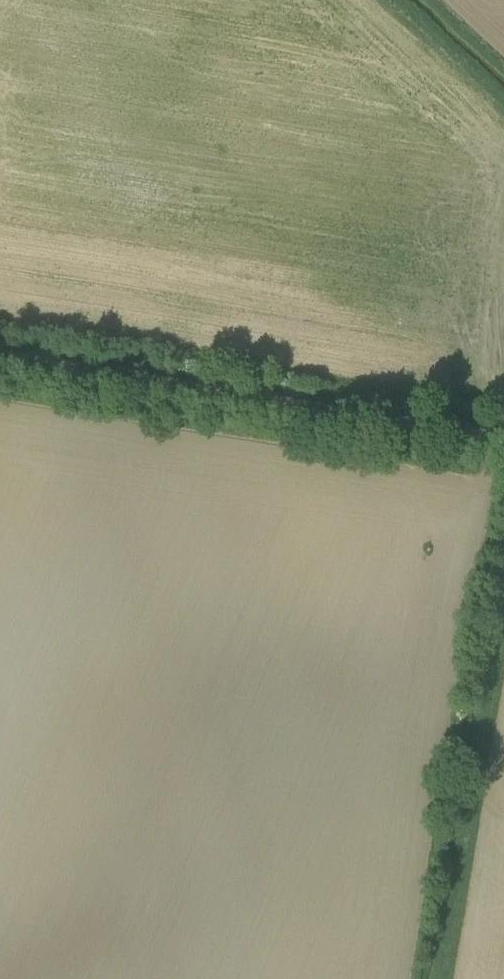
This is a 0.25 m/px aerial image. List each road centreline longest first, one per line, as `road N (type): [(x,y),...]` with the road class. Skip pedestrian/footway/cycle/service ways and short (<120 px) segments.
road 1 (track): [(503,428),(0,348)]

